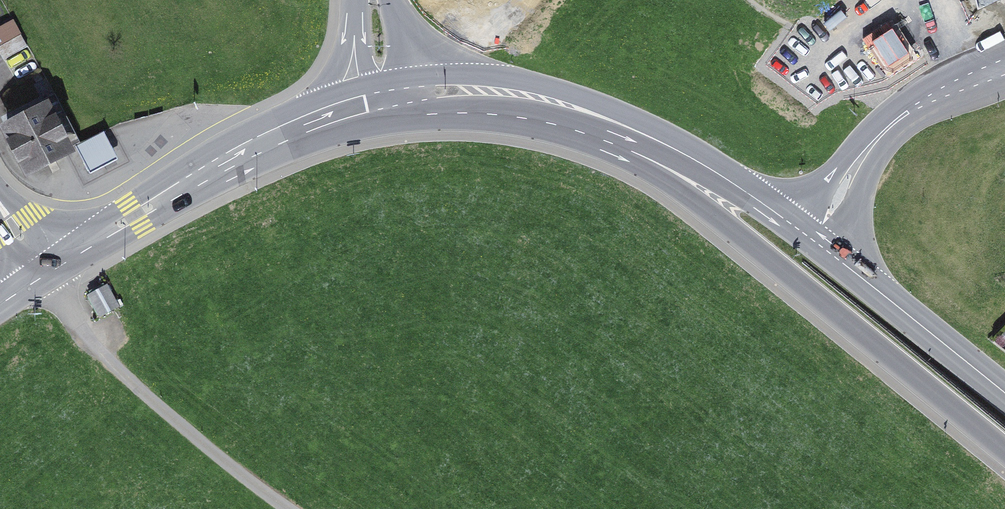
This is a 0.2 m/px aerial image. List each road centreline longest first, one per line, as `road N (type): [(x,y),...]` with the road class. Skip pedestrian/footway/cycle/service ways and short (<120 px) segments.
road 1 (primary): [(610,130),(645,169),(1004,450)]
road 2 (secondary): [(48,272),(253,147),(385,100)]
road 3 (track): [(48,272),(131,383),(289,508)]
road 4 (primary): [(1004,66),(891,126),(810,237)]
road 5 (secondary): [(810,237),(1004,393)]
road 6 (secondary): [(385,100),(496,98),(610,130)]
road 7 (secondary): [(610,130),(714,173),(810,237)]

